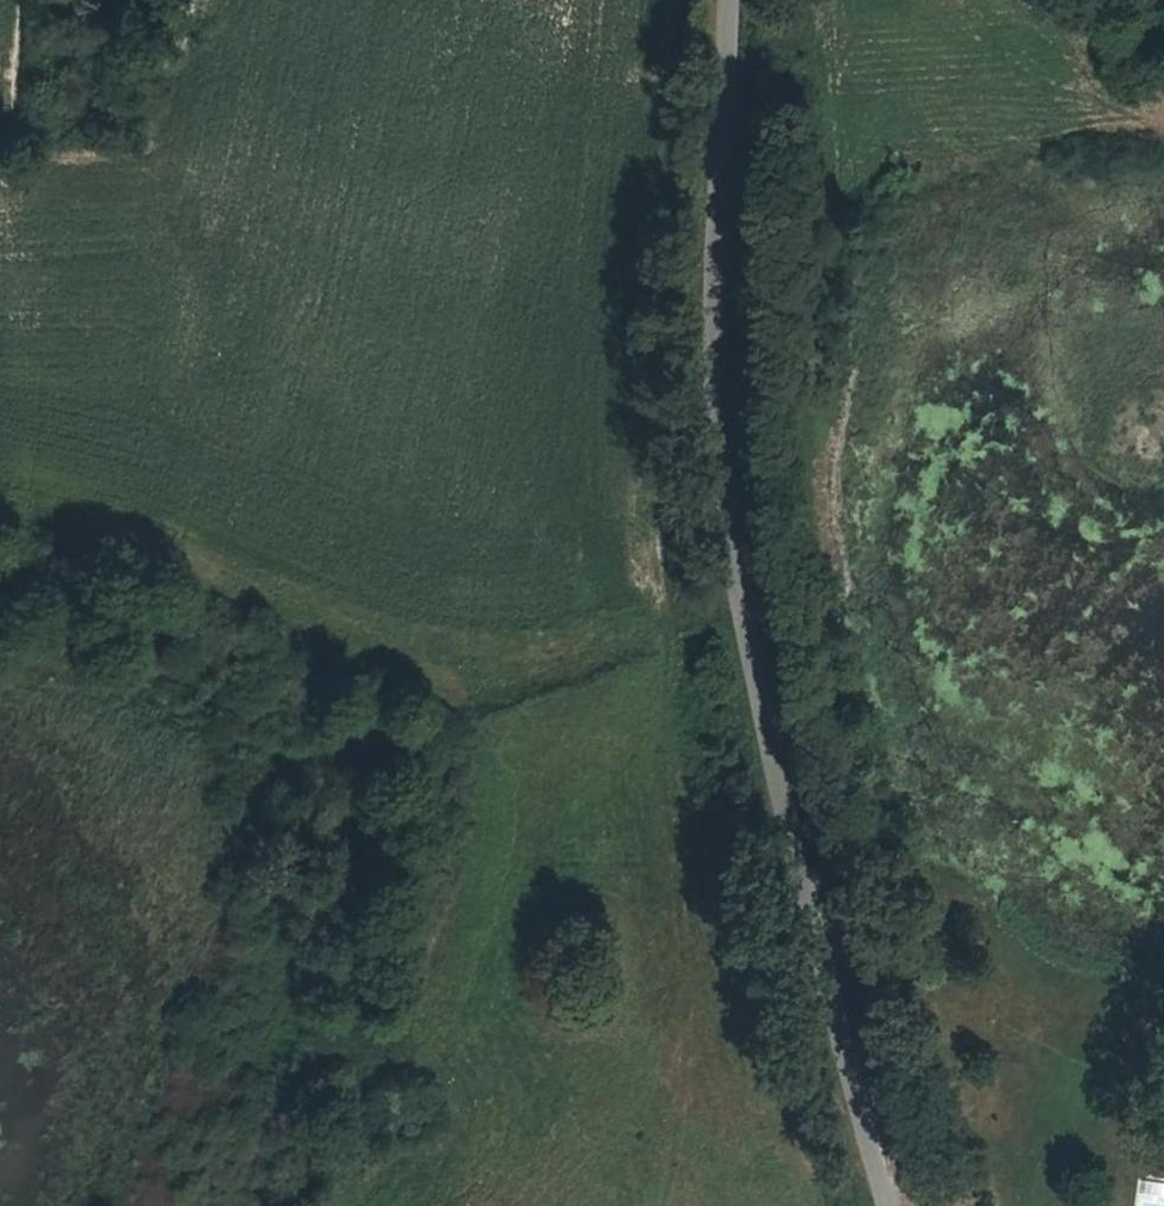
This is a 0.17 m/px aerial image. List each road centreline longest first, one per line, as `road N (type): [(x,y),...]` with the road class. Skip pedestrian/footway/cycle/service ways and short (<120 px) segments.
road 1 (unclassified): [(878,1205),(816,1028),(727,520),(718,140),(725,0)]

